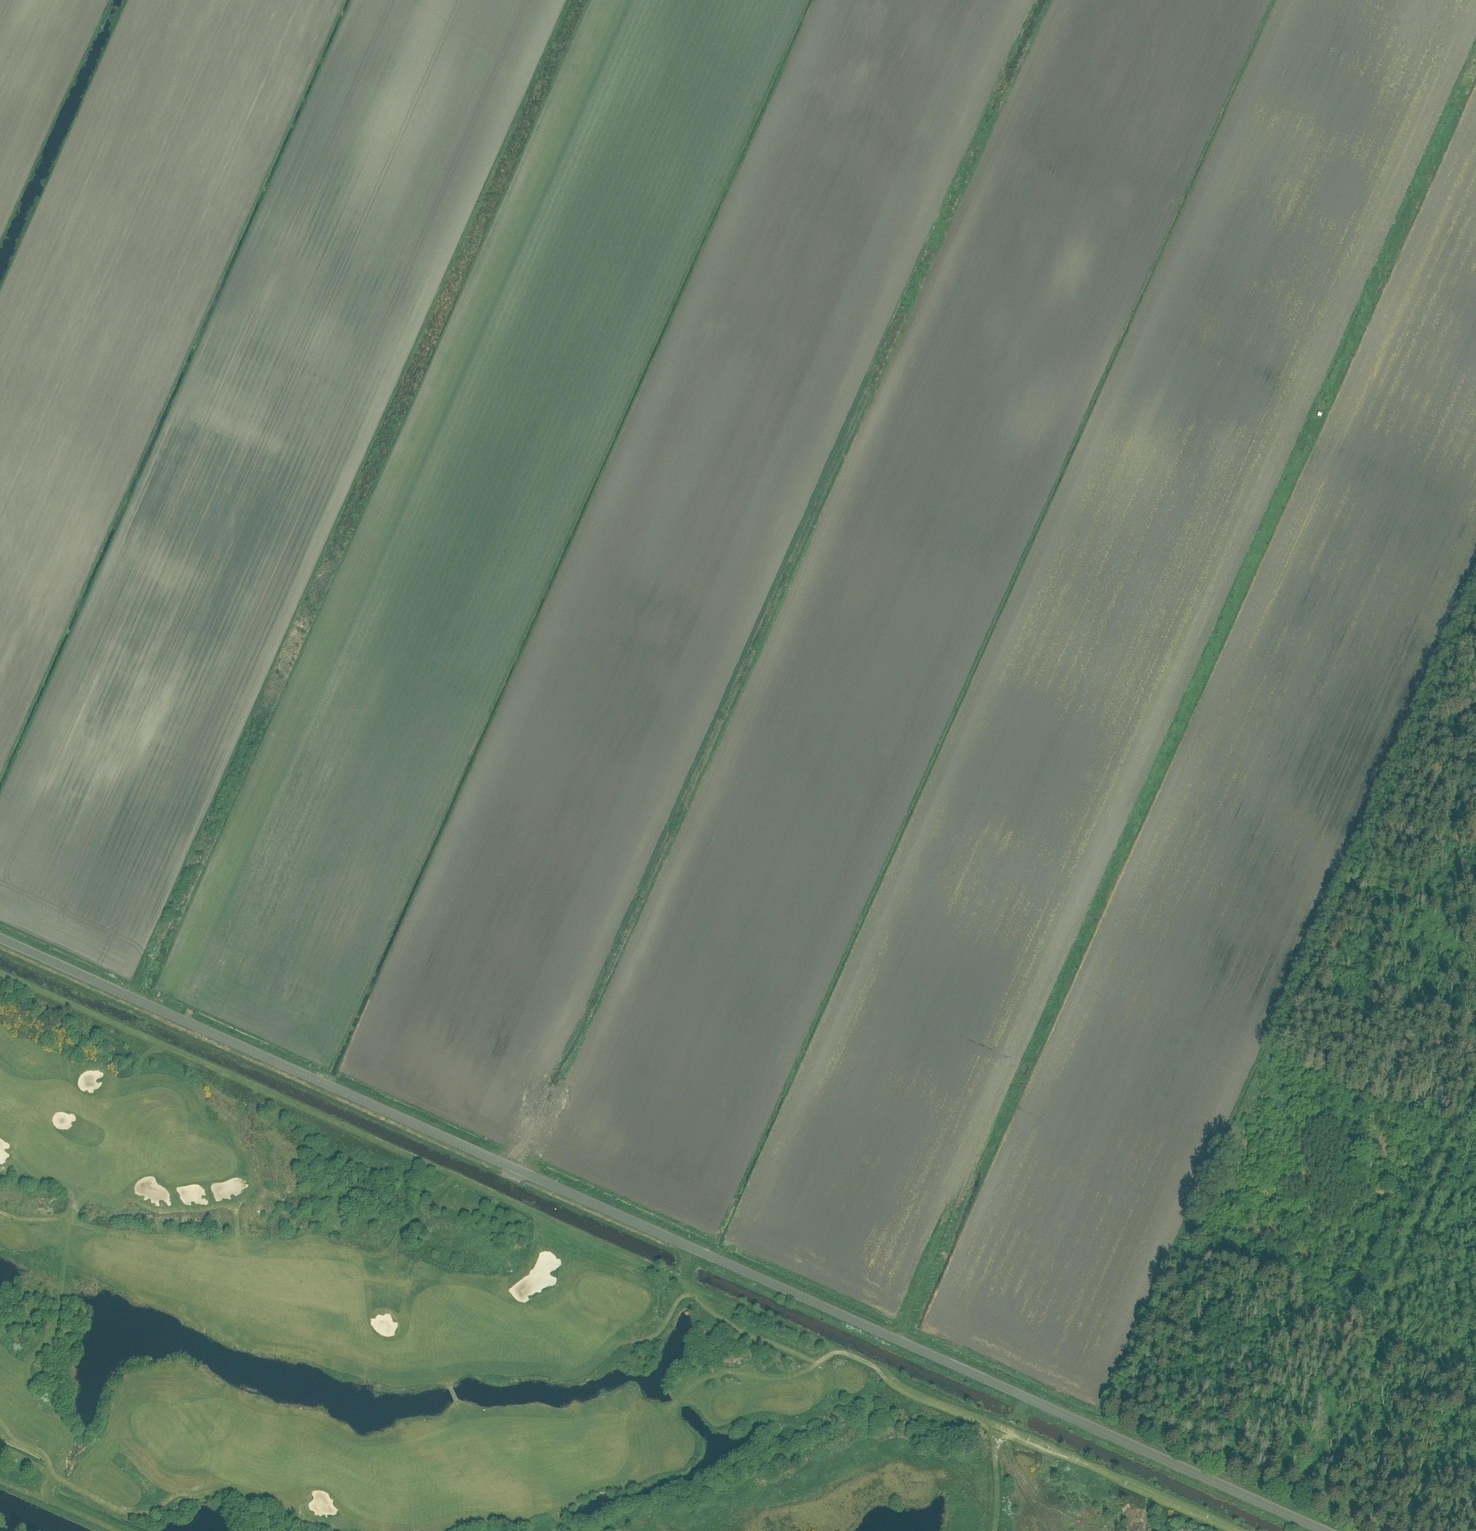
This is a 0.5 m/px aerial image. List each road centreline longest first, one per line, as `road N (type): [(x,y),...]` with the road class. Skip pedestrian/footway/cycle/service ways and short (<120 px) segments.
road 1 (unclassified): [(1325,1530),(0,939)]

